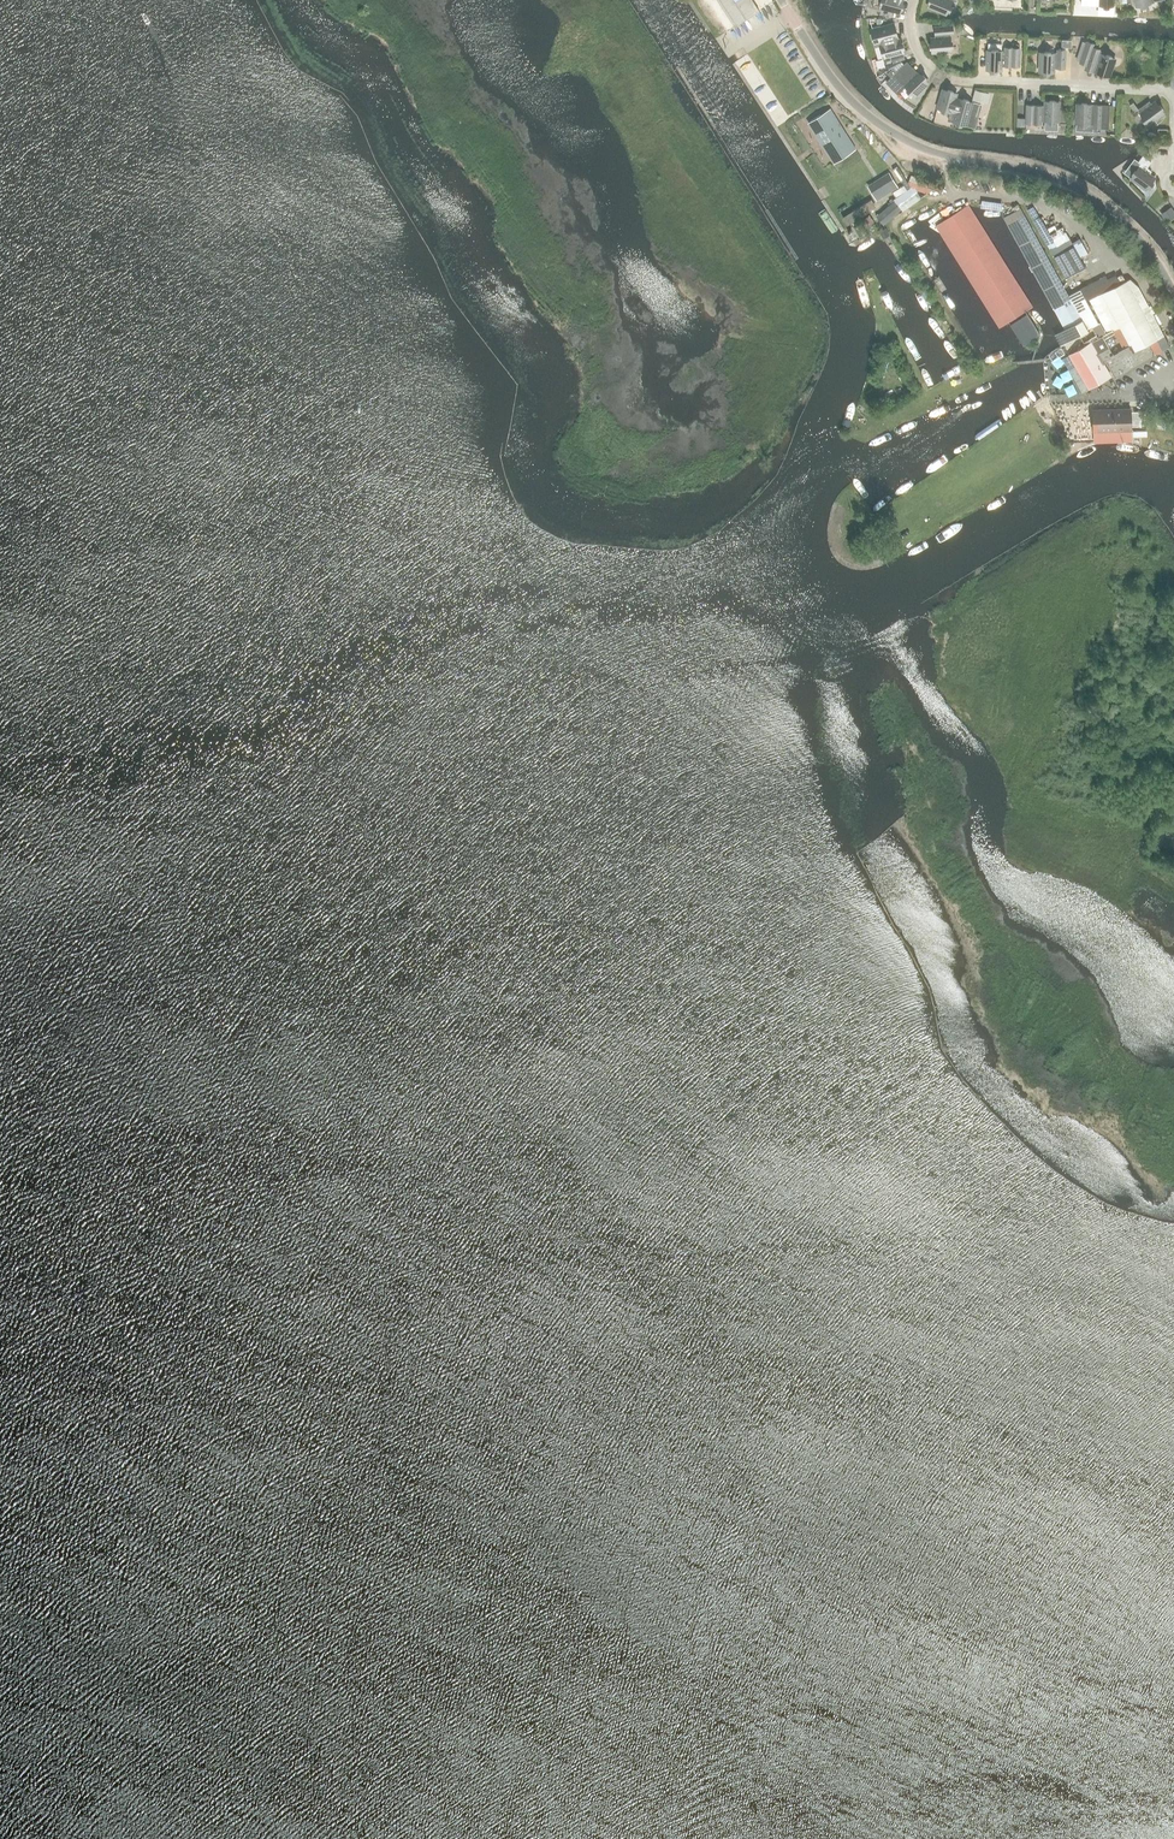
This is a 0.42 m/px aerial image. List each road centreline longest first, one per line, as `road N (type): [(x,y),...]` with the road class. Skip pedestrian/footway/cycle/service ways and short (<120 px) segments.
road 1 (unclassified): [(1173,292),(1137,235),(1091,197),(1032,170),(938,153),(871,117),(833,81),(781,0)]
road 2 (residential): [(1173,110),(1161,89),(950,81),(928,70),(910,40),(911,0)]

